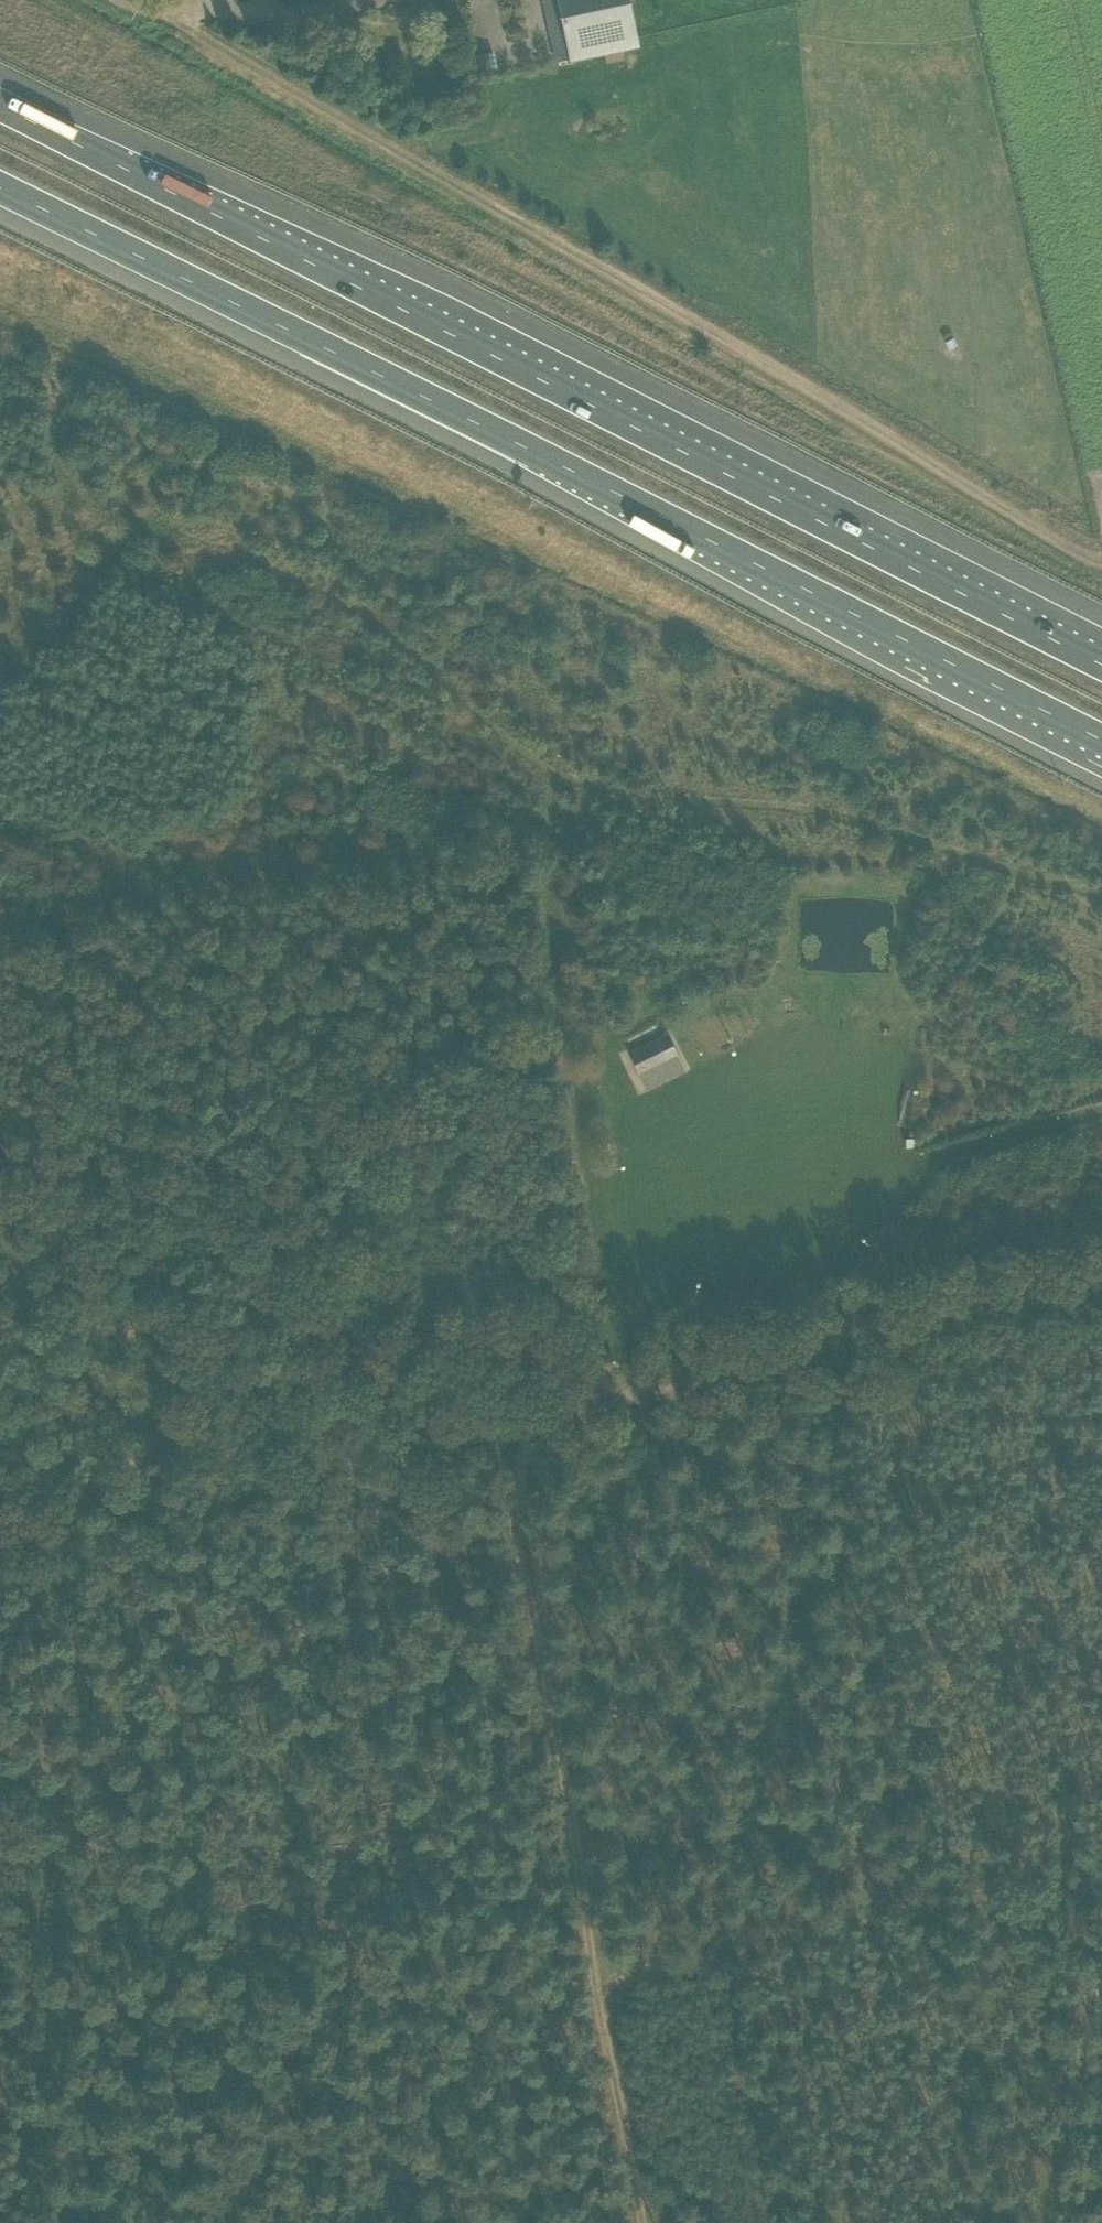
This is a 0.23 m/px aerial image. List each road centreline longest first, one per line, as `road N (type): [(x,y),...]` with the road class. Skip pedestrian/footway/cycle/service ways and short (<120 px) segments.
road 1 (motorway): [(1101,663),(0,103)]
road 2 (motorway): [(0,185),(1101,741)]
road 3 (track): [(170,16),(1101,557)]

